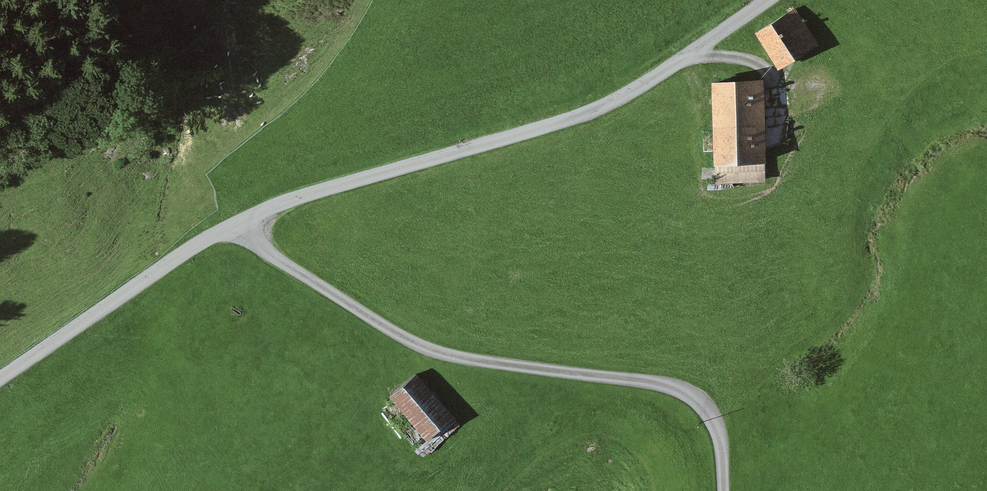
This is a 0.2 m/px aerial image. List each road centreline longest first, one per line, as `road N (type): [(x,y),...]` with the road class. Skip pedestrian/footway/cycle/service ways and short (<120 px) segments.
road 1 (track): [(763,0),(631,92),(574,120),(314,192),(231,228),(0,378)]
road 2 (track): [(231,228),(448,359),(646,383),(690,398),(714,417),(725,490)]

